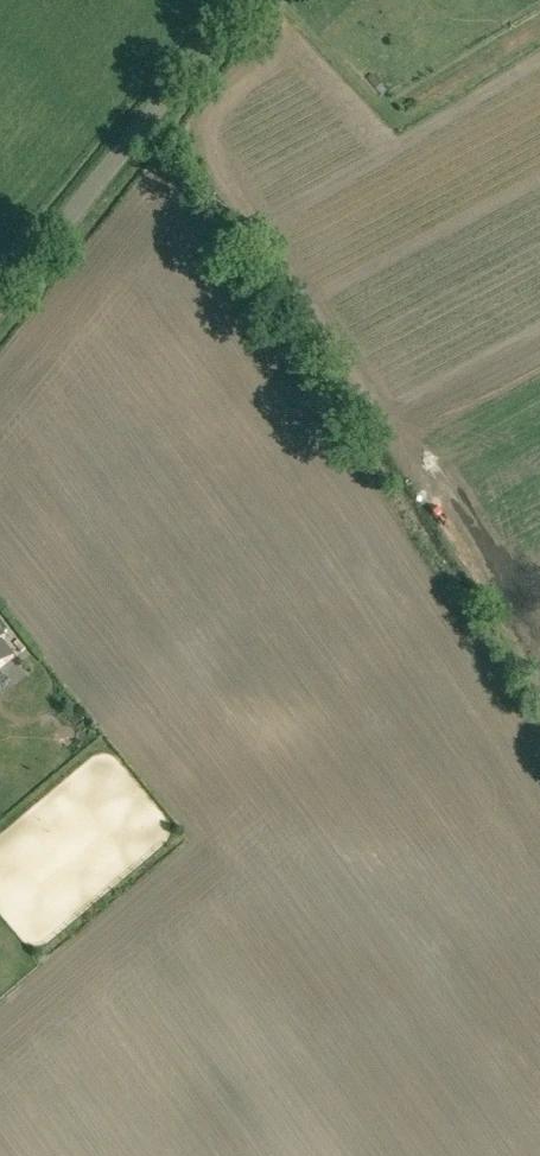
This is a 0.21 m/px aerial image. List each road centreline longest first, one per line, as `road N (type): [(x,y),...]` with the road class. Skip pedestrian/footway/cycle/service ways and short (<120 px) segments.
road 1 (unclassified): [(0,303),(244,0)]

